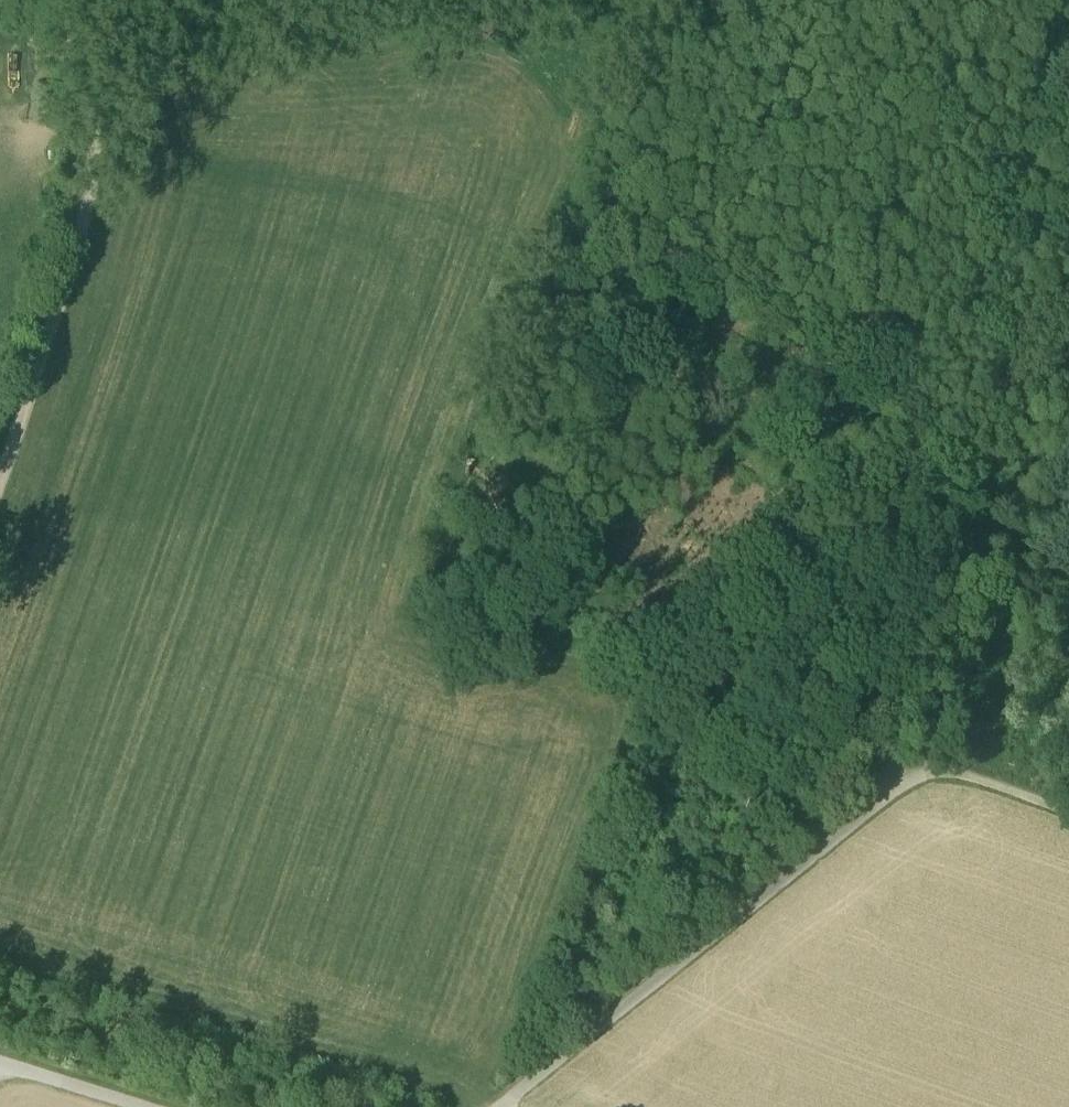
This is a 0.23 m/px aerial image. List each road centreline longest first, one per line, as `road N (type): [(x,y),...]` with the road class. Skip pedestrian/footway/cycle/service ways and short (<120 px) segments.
road 1 (track): [(0,539),(97,209),(114,0)]
road 2 (track): [(1068,838),(930,790)]
road 3 (unclassified): [(116,1106),(0,1072)]

